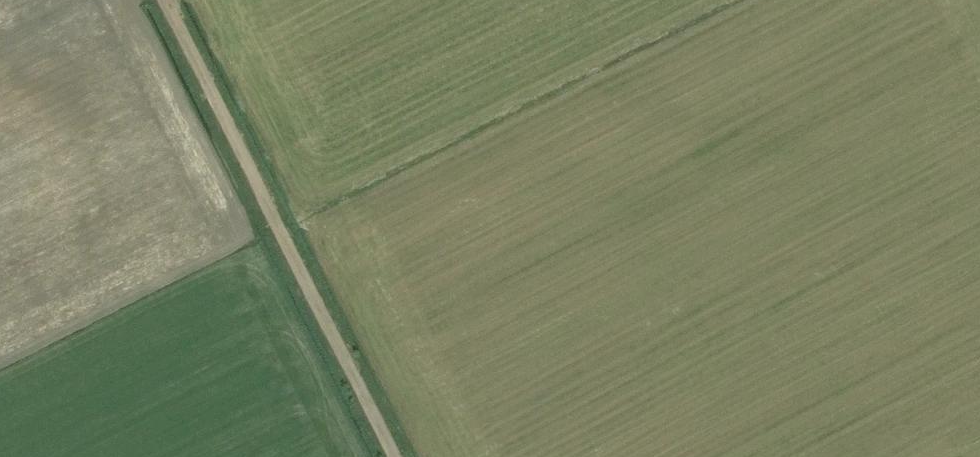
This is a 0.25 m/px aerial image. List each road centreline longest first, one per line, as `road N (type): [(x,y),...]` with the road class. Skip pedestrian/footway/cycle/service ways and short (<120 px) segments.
road 1 (track): [(163,0),(392,456)]

